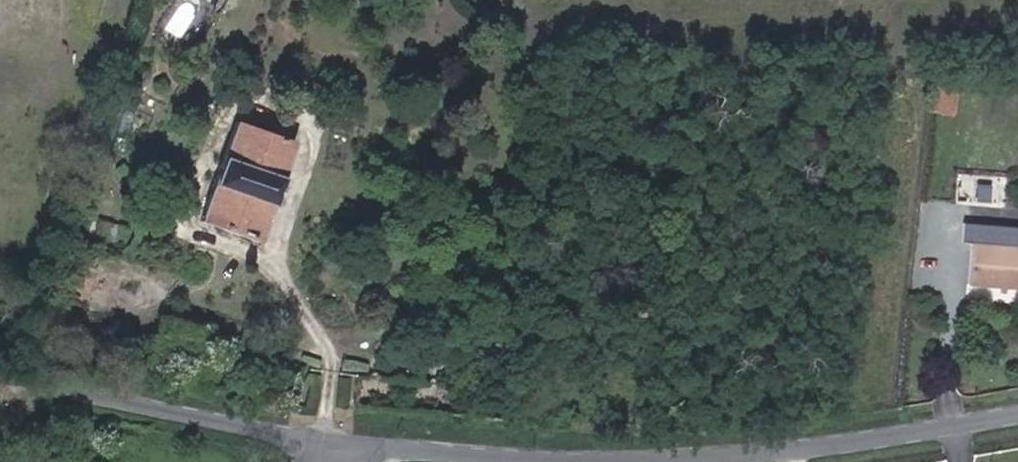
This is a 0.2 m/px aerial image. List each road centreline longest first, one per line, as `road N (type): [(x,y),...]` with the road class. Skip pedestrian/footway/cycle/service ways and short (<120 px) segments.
road 1 (residential): [(366,449),(649,461),(793,450),(1017,415)]
road 2 (residential): [(0,375),(366,449)]

